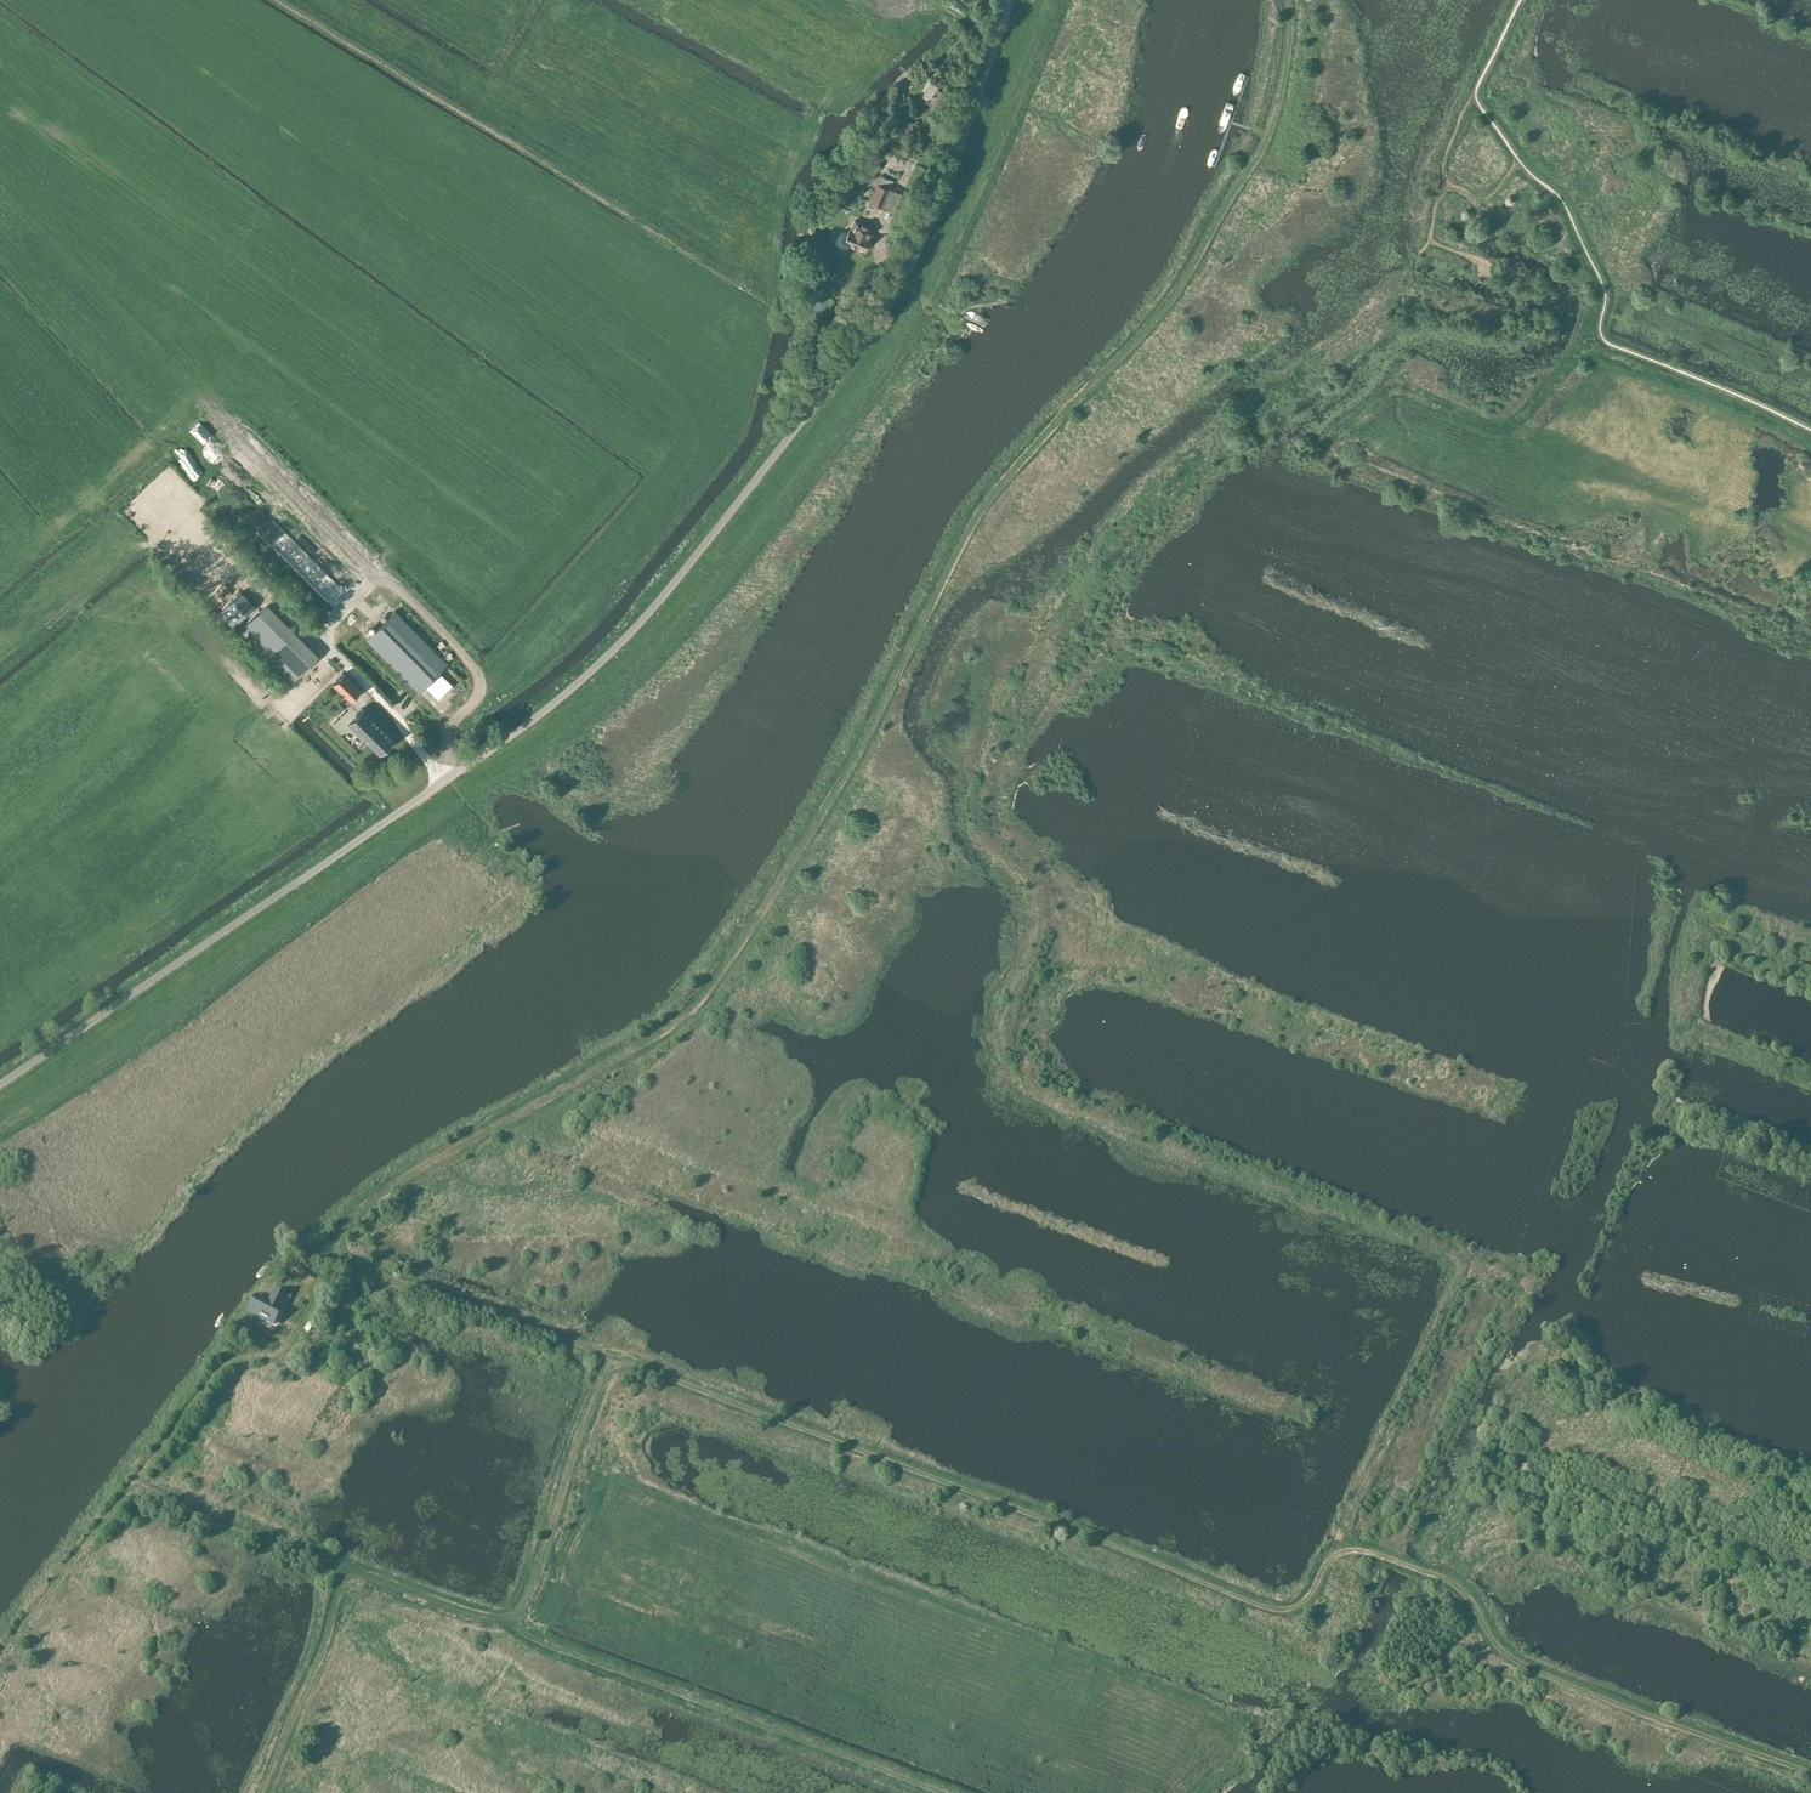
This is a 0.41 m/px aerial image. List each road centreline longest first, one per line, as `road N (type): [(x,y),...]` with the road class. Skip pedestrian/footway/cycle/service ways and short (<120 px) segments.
road 1 (unclassified): [(0,1086),(535,717),(639,624),(900,284),(1011,0)]

